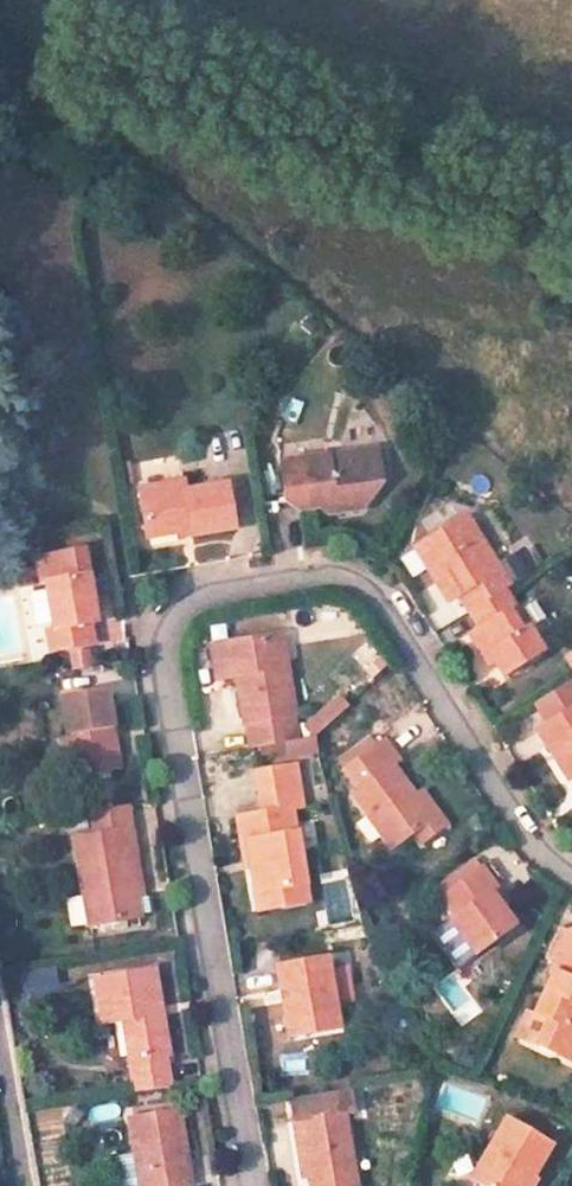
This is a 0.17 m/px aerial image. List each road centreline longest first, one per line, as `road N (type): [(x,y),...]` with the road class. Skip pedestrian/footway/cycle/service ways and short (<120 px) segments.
road 1 (residential): [(250,1185),(161,658),(169,624),(190,606),(352,581),(368,593),(529,850),(571,875)]
road 2 (residential): [(23,1185),(0,1046)]

